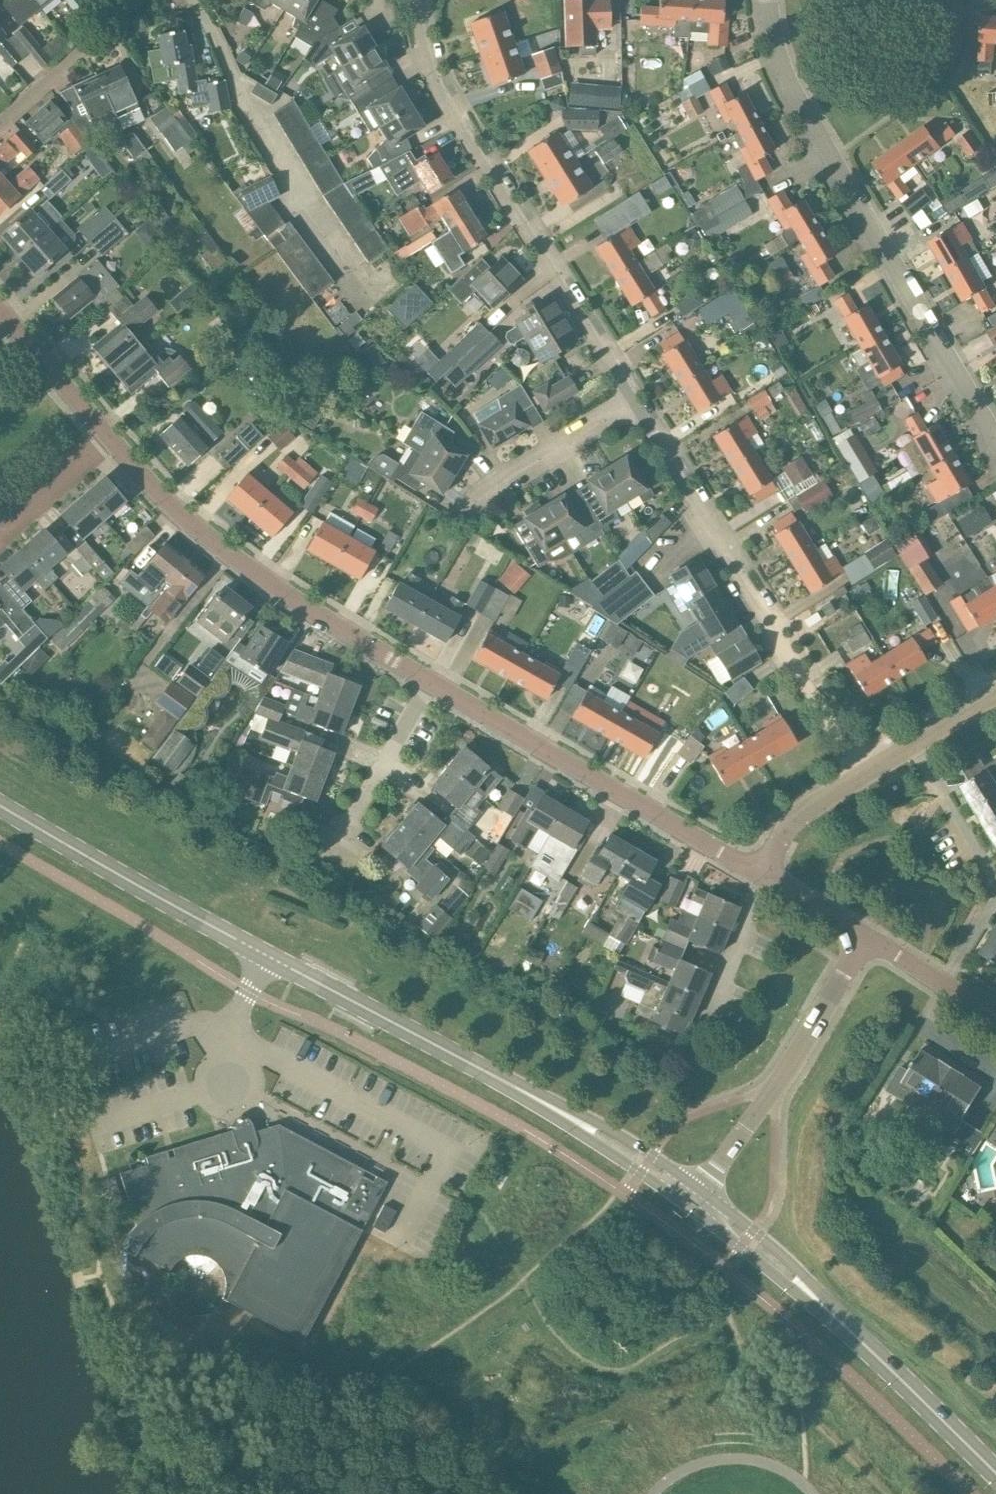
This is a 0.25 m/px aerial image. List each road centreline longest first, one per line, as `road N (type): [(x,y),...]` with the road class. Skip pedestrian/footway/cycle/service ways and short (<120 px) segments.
road 1 (tertiary): [(544,1103),(0,805)]
road 2 (residential): [(995,443),(791,87),(768,0)]
road 3 (residential): [(633,400),(427,60),(422,0)]
road 4 (residential): [(865,774),(633,400)]
road 5 (residential): [(430,682),(283,594),(194,527),(107,436)]
road 6 (residential): [(759,874),(430,682)]
road 7 (tertiary): [(829,1312),(995,1472)]
road 8 (residential): [(633,400),(479,495),(468,515)]
road 9 (residential): [(338,841),(430,682)]
road 10 (residential): [(0,122),(136,0)]
road 11 (tertiary): [(701,1191),(602,1125),(544,1103)]
road 12 (tertiary): [(544,1103),(689,1208)]
road 13 (tertiary): [(829,1312),(773,1246),(701,1191)]
road 14 (tertiary): [(775,1087),(867,938)]
road 15 (tertiary): [(689,1208),(829,1312)]
road 16 (residential): [(995,886),(913,743)]
road 17 (residential): [(107,436),(0,314)]
road 18 (tertiary): [(759,874),(791,821),(865,774)]
road 19 (residential): [(0,536),(107,436)]
road 20 (tertiary): [(775,1087),(701,1191)]
road 21 (tertiary): [(867,938),(759,874)]

